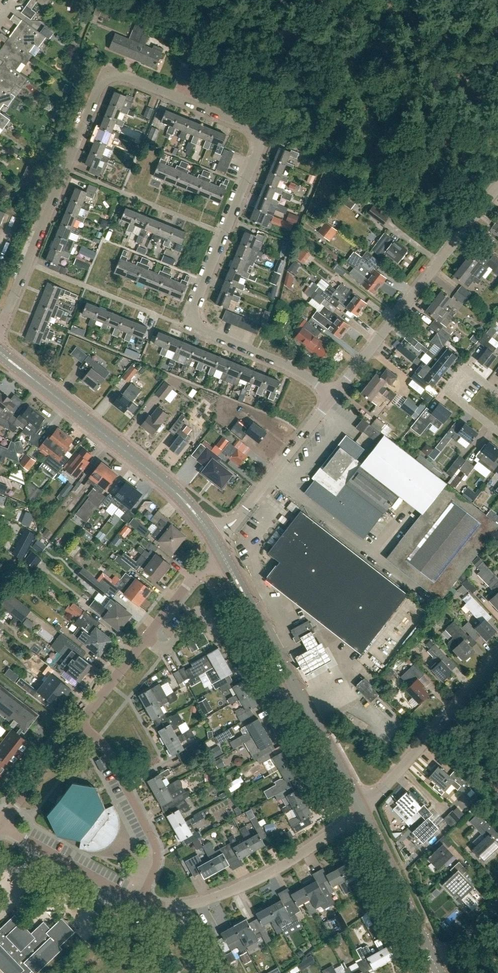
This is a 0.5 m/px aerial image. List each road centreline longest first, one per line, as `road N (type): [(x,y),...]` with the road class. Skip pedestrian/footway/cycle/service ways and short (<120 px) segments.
road 1 (residential): [(335,395),(192,323),(257,152),(253,128),(108,72)]
road 2 (tertiary): [(361,809),(224,558)]
road 3 (tertiary): [(214,537),(171,485),(0,353)]
road 4 (residential): [(0,326),(108,72)]
road 5 (unclassified): [(335,395),(497,186)]
road 6 (residential): [(140,902),(180,906),(222,895),(275,870),(361,809)]
road 7 (unclassified): [(80,724),(195,575),(224,558)]
road 8 (residential): [(140,902),(155,869),(153,837),(98,737),(80,724)]
road 9 (residential): [(361,809),(497,659)]
road 10 (unclassified): [(214,537),(335,395)]
road 11 (tertiary): [(436,966),(361,809)]
road 12 (residential): [(1,822),(140,902)]
road 13 (unclassified): [(1,822),(80,724)]

